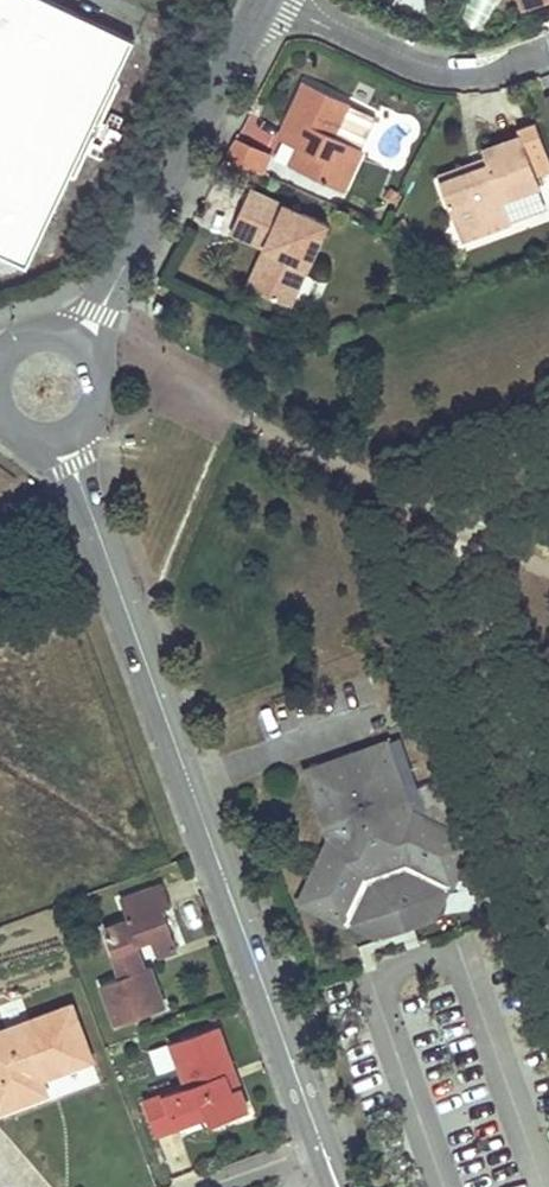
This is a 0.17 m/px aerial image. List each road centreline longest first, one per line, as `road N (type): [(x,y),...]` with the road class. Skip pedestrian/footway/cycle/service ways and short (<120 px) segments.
road 1 (residential): [(61,438),(336,1180)]
road 2 (residential): [(83,343),(265,0)]
road 3 (residential): [(548,51),(471,73),(430,66),(302,0)]
road 4 (residential): [(61,438),(85,425),(102,395),(100,366),(83,343)]

